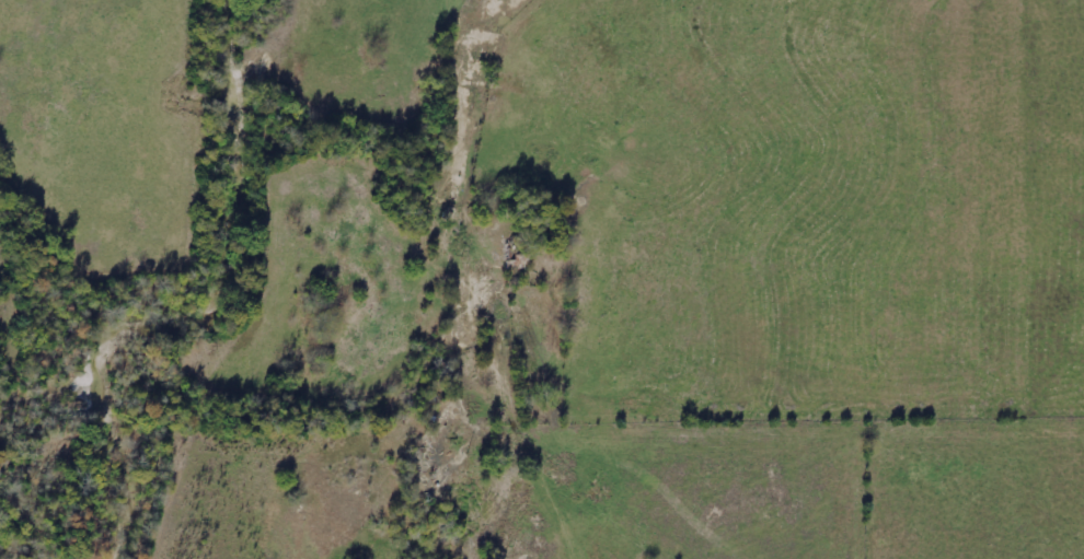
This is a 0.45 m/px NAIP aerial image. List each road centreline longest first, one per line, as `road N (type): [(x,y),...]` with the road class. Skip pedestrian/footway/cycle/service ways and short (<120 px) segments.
road 1 (residential): [(458,175),(477,137),(489,35),(507,0)]

